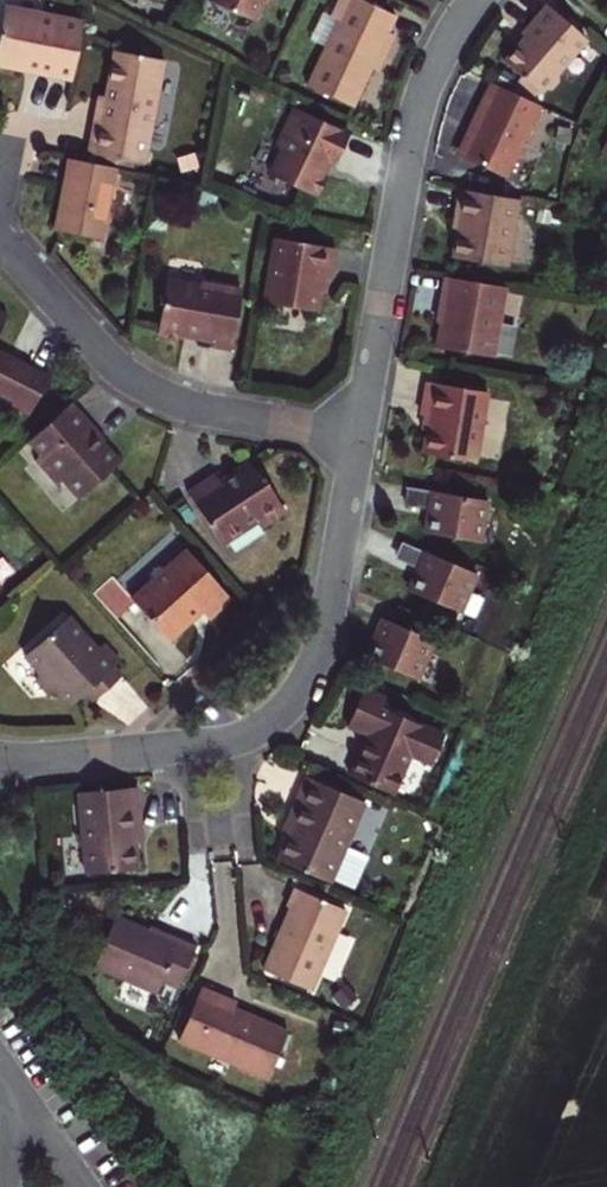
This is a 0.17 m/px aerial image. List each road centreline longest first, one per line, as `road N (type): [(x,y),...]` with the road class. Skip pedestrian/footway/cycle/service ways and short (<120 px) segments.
road 1 (residential): [(360,437),(324,639),(309,678),(261,731),(191,747),(0,759)]
road 2 (residential): [(477,0),(420,98),(360,437)]
road 3 (residential): [(360,437),(223,415),(135,384),(0,233)]

